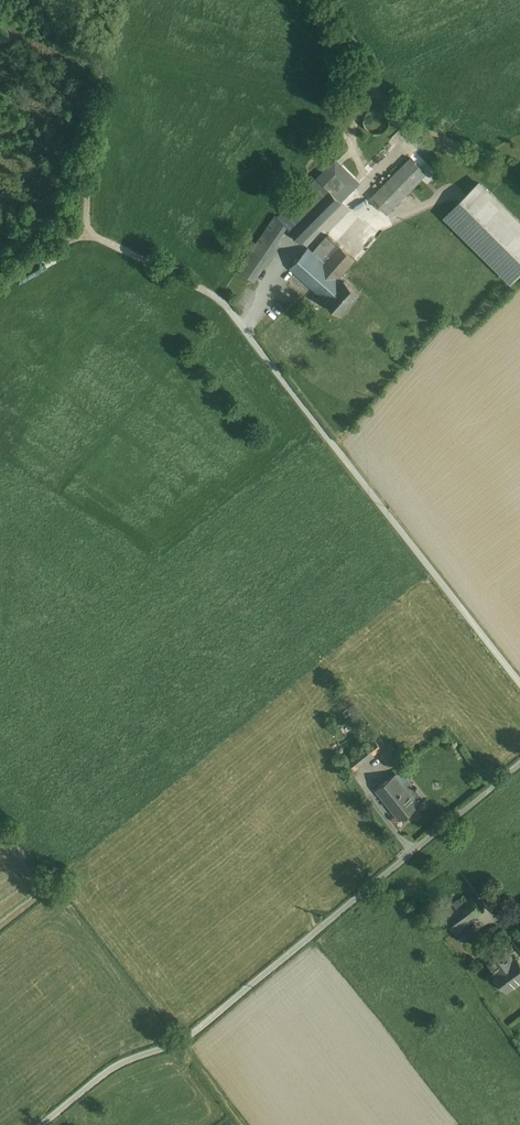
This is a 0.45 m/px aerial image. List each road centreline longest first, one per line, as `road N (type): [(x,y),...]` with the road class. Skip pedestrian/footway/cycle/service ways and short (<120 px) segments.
road 1 (unclassified): [(519,766),(180,1043),(116,1066),(43,1124)]
road 2 (unclassified): [(222,300),(519,683)]
road 3 (track): [(117,0),(102,56),(94,235),(0,278)]
road 4 (track): [(222,300),(94,235)]

